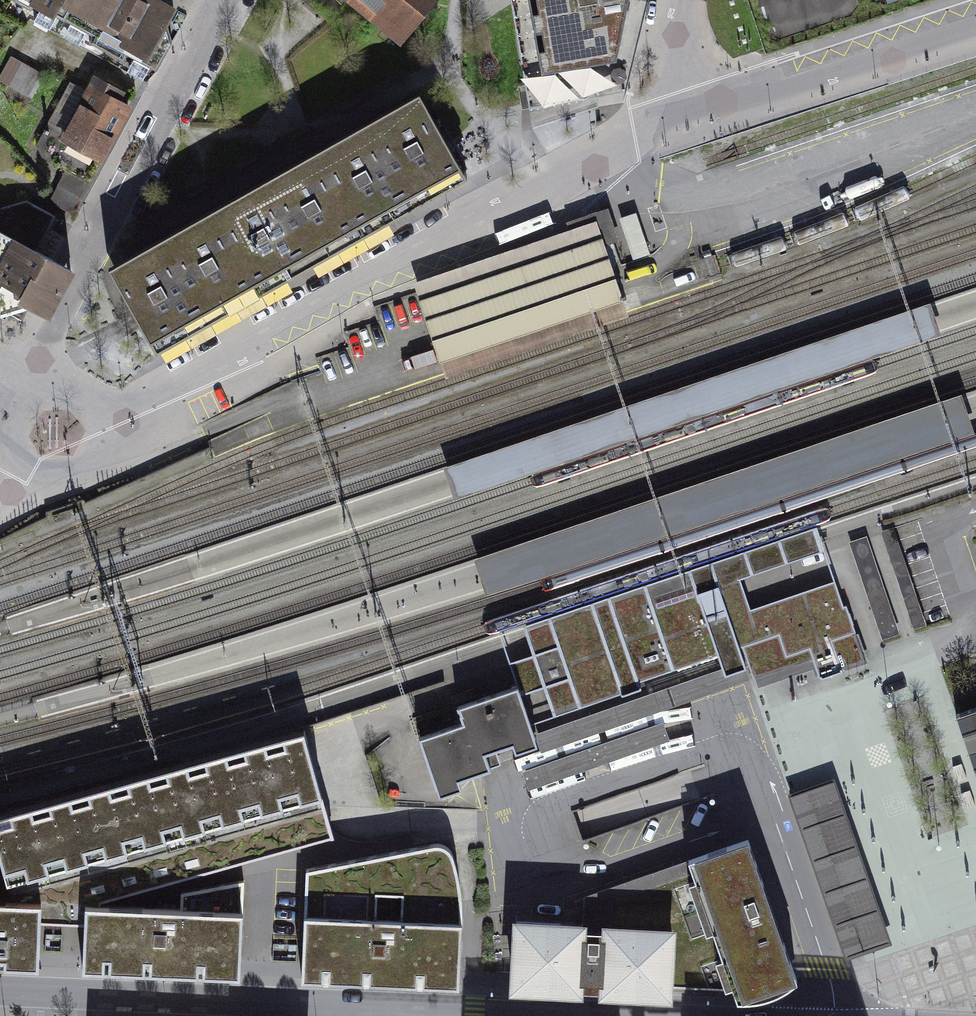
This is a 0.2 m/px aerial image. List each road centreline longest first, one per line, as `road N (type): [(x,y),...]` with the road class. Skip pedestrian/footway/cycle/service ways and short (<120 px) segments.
road 1 (residential): [(116,426),(315,306),(550,190),(654,120),(683,109)]
road 2 (secondary): [(398,1009),(0,992)]
road 3 (residential): [(72,298),(230,0)]
road 4 (residential): [(683,109),(975,27)]
road 5 (tertiary): [(577,1015),(398,1009)]
road 6 (residential): [(13,510),(77,477),(116,426)]
road 7 (residential): [(14,382),(13,510)]

